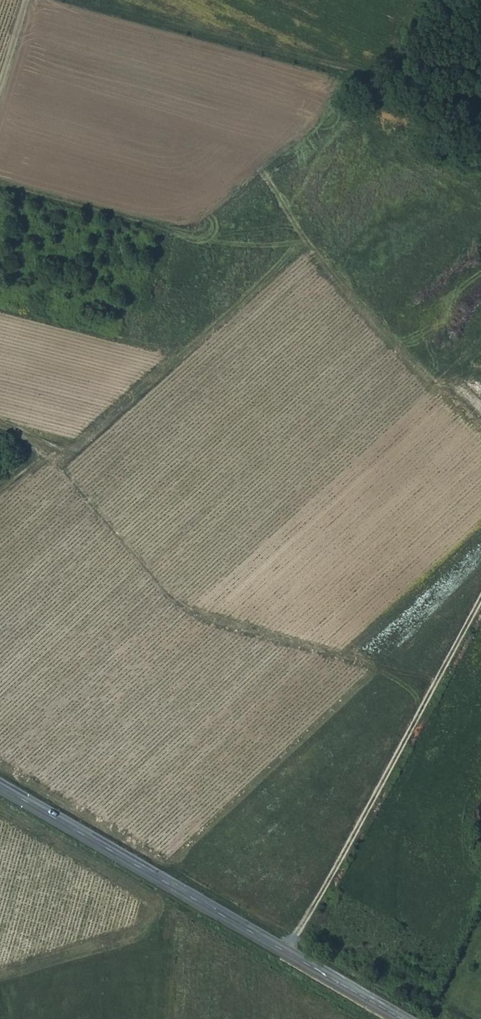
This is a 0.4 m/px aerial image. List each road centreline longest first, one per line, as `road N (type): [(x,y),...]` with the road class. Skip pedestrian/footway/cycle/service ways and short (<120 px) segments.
road 1 (secondary): [(0,787),(402,1018)]

